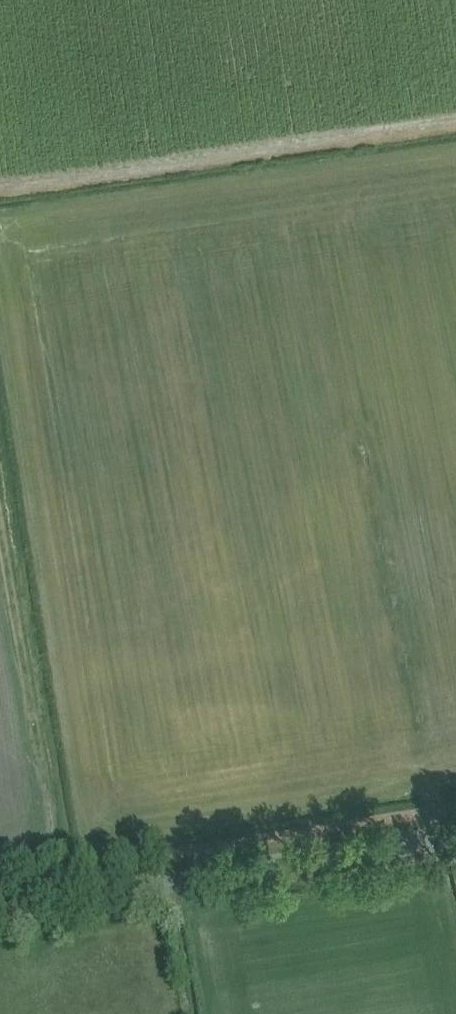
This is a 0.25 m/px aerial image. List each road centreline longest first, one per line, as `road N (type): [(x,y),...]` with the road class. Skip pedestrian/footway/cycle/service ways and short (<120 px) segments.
road 1 (unclassified): [(0,909),(455,835)]

